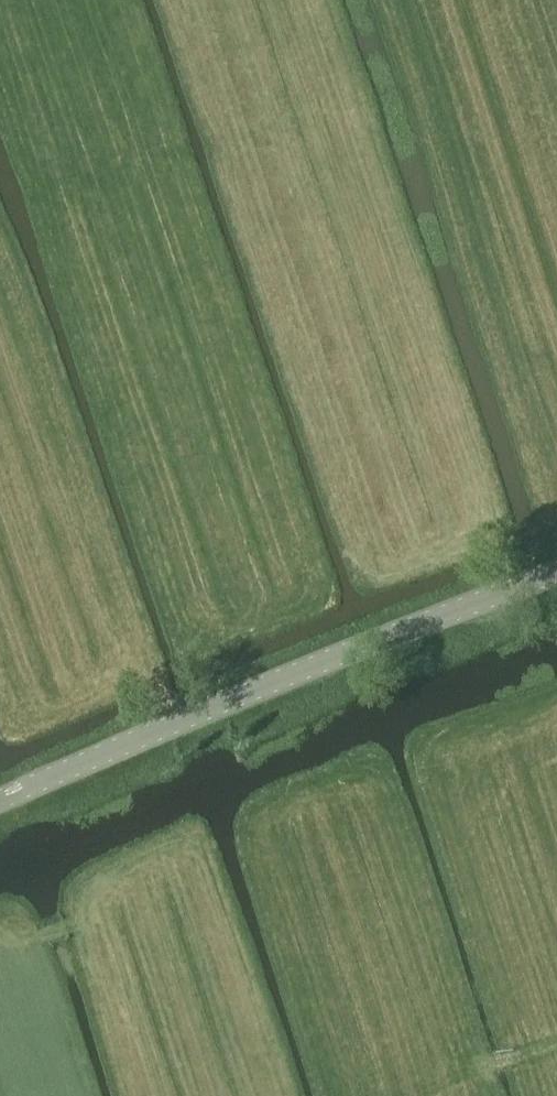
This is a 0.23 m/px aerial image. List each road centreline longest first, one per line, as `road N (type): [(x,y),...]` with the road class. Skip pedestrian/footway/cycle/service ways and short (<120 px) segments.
road 1 (unclassified): [(0,798),(556,572)]

